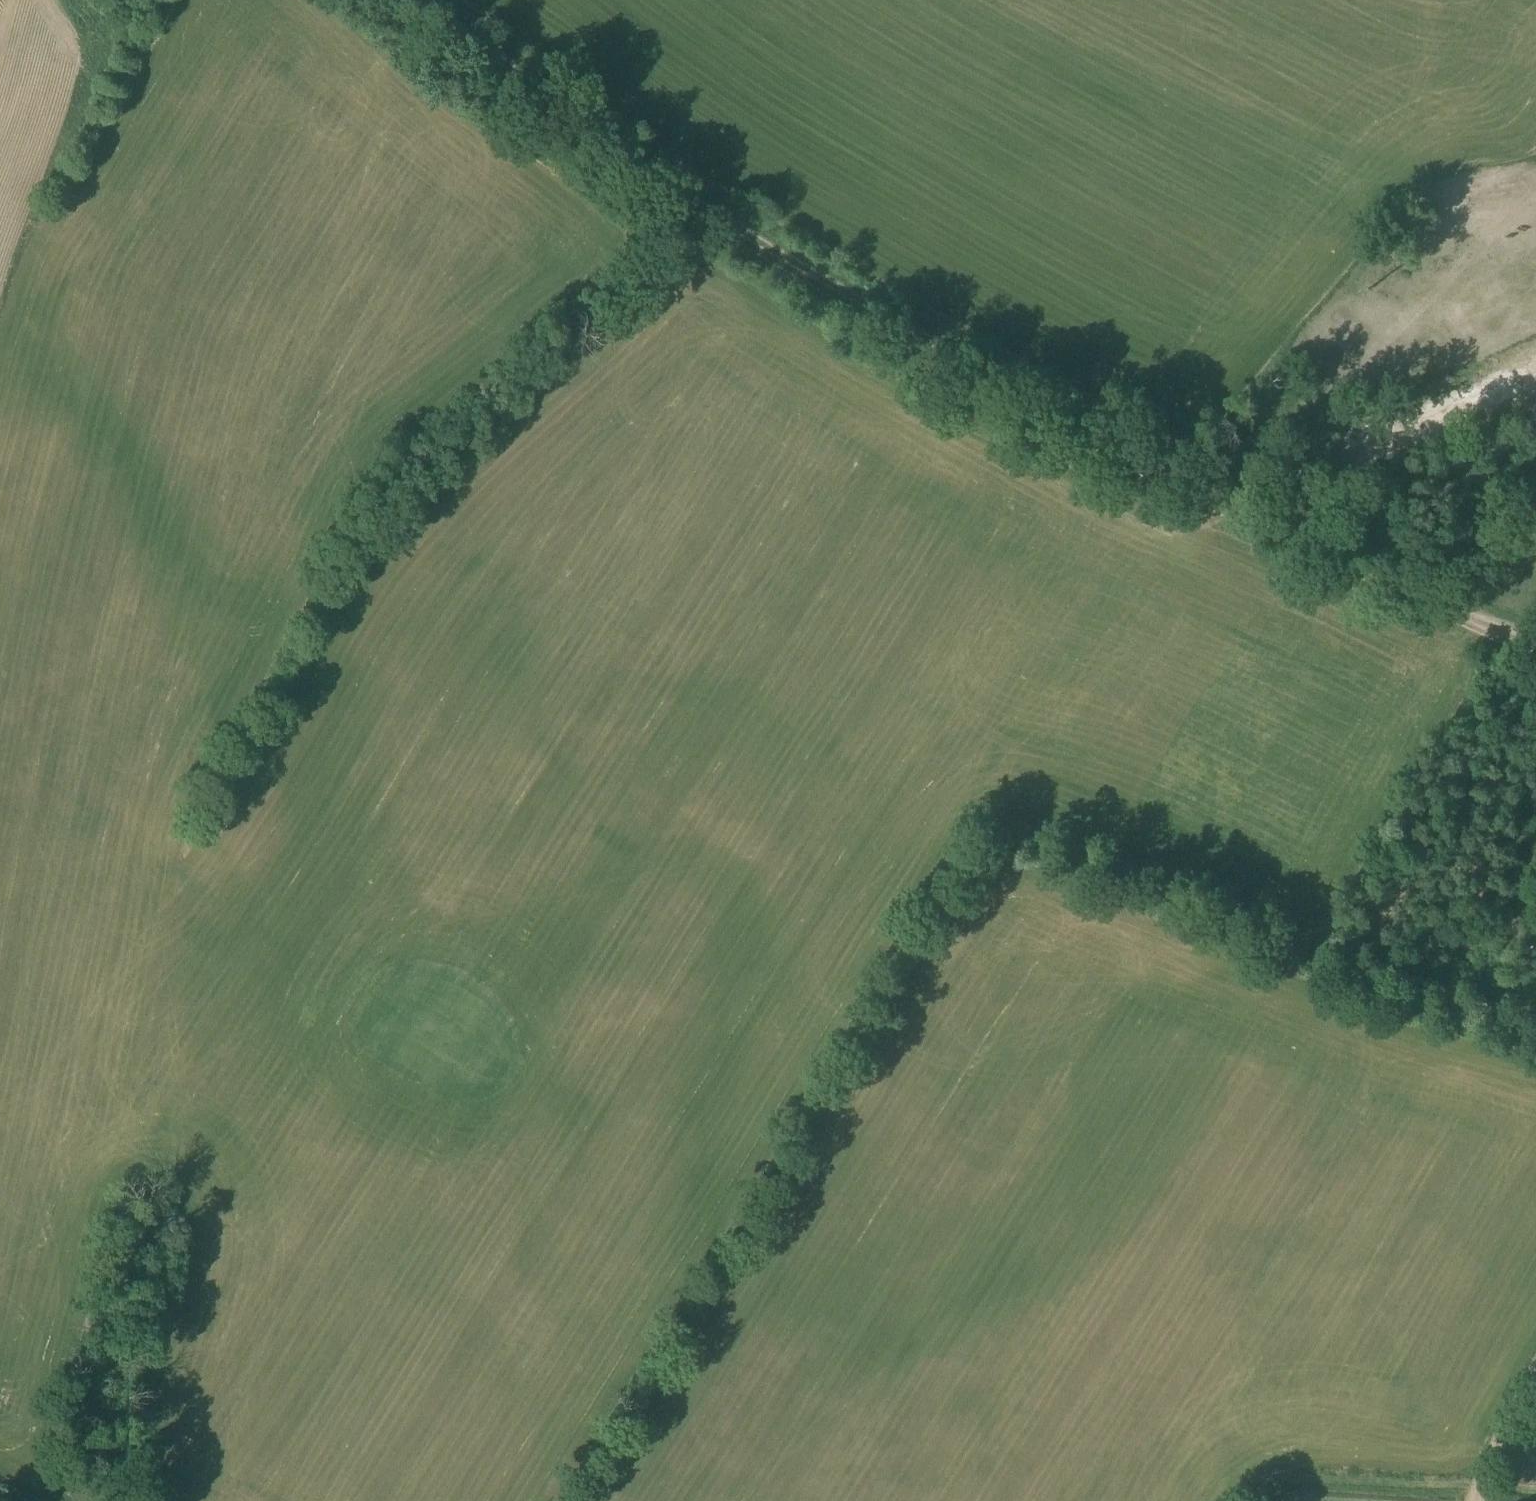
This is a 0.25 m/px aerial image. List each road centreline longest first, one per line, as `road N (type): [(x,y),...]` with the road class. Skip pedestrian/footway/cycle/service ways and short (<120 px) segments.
road 1 (track): [(1535,651),(1212,500),(931,345),(665,187),(424,0)]
road 2 (track): [(1477,1500),(1535,1394)]

